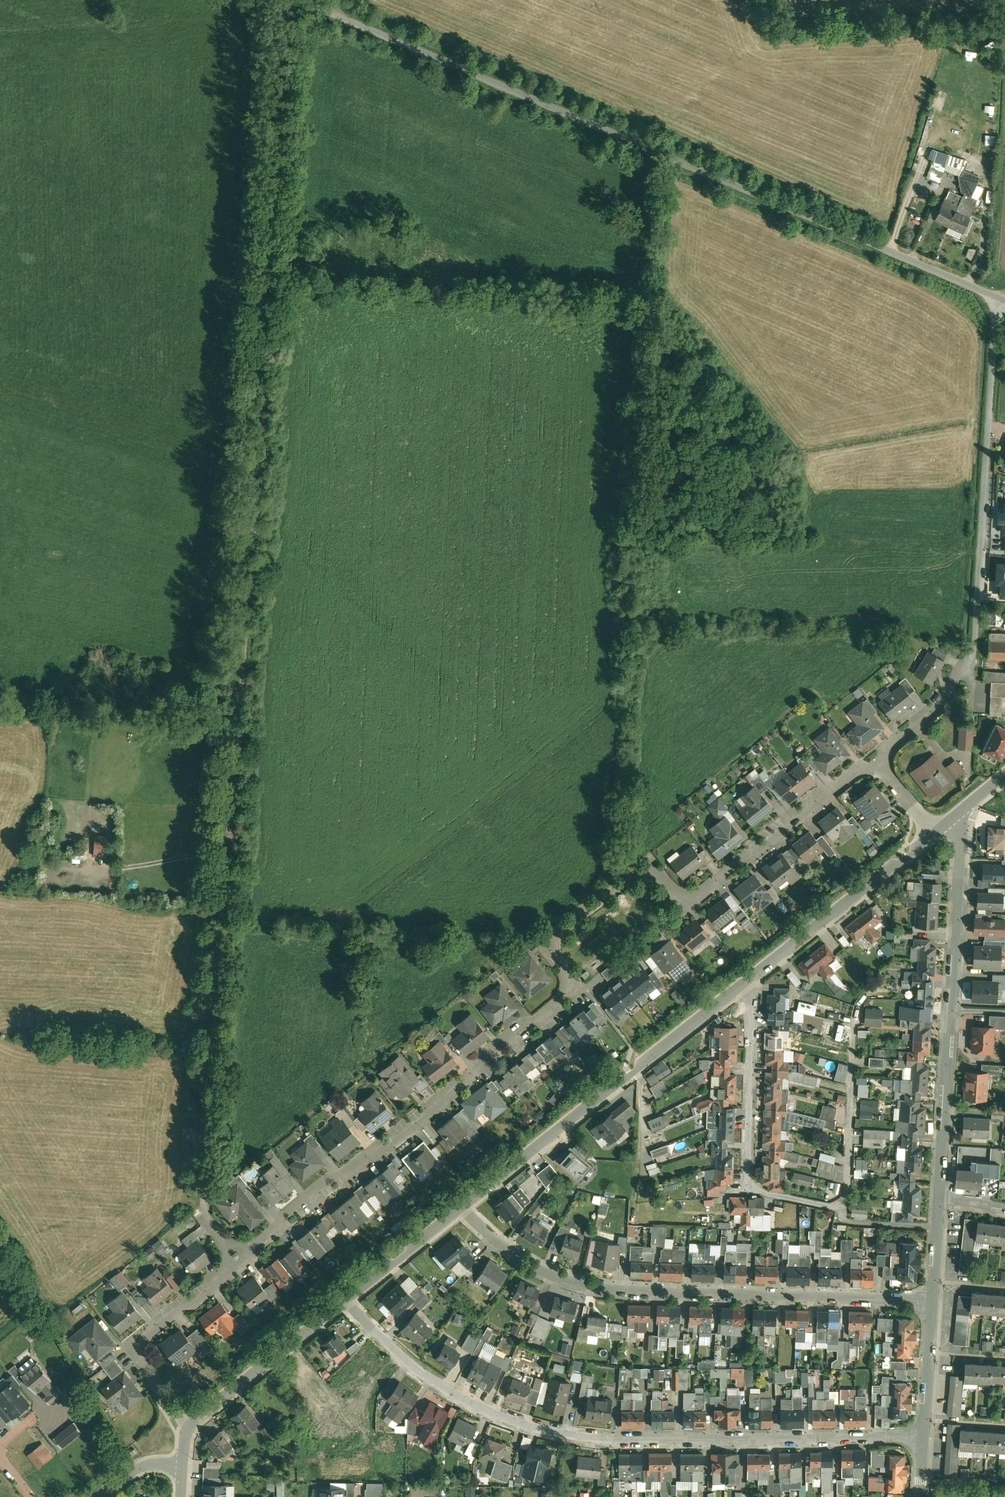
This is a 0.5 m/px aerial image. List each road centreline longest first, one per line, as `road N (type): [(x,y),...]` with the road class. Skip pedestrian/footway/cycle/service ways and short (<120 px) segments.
road 1 (track): [(202,1210),(254,583),(287,0)]
road 2 (residential): [(874,759),(695,897),(642,871),(550,939),(572,987),(237,1262)]
road 3 (residential): [(998,297),(298,0)]
road 4 (residential): [(924,1436),(618,1438),(546,1428),(438,1383),(346,1297)]
road 5 (residential): [(932,1296),(595,1286),(522,1256),(461,1205)]
road 6 (residential): [(743,981),(461,1205)]
road 7 (residential): [(998,297),(974,653)]
road 8 (residential): [(743,981),(750,988),(747,1187),(845,1209)]
road 9 (residential): [(934,832),(743,981)]
road 10 (residential): [(237,1262),(133,1344),(188,1424)]
road 11 (residential): [(346,1297),(188,1424)]
road 12 (residential): [(951,818),(960,842),(948,1009)]
road 13 (residential): [(948,1009),(938,1196)]
road 14 (residential): [(461,1205),(346,1297)]
road 15 (residential): [(974,653),(939,704),(874,759)]
road 16 (residential): [(932,1296),(924,1436)]
road 17 (track): [(110,866),(232,851)]

